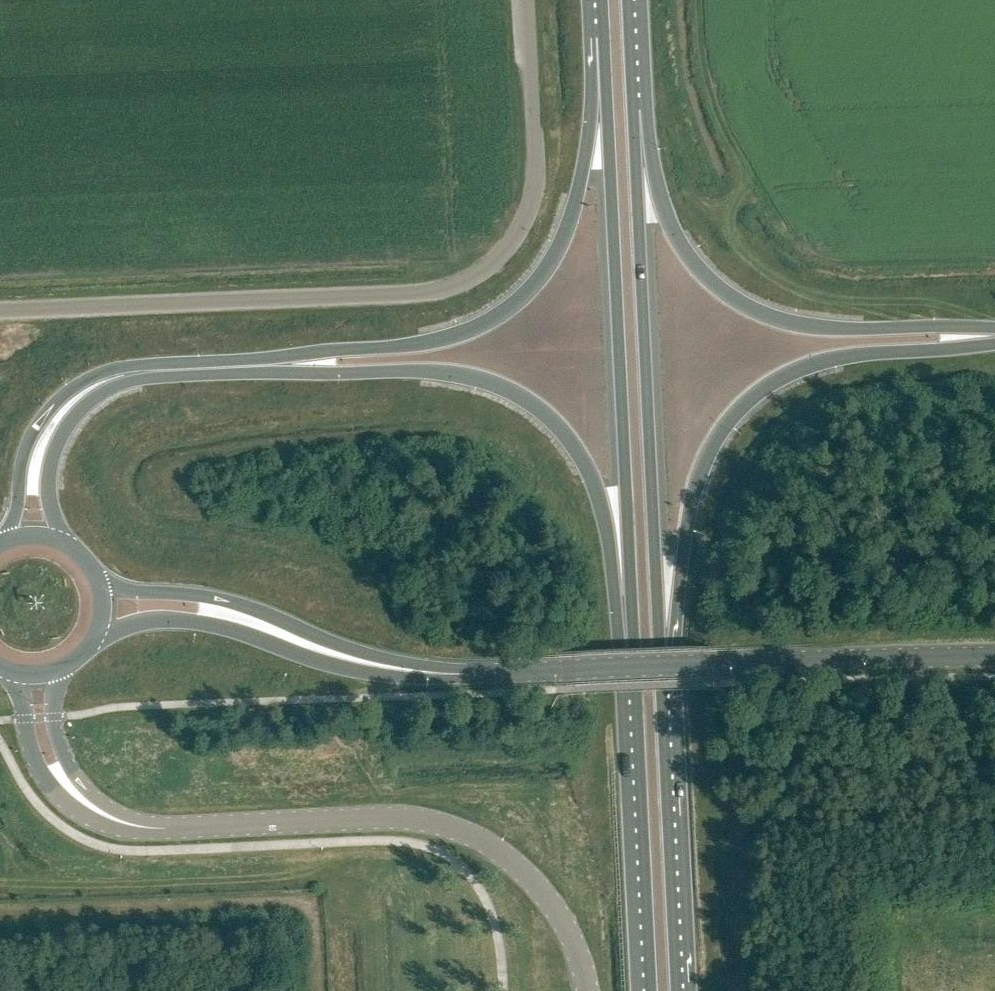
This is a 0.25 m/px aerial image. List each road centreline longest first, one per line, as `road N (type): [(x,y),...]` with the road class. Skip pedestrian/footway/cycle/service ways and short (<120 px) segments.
road 1 (unclassified): [(0,311),(415,295),(472,278),(515,239),(534,187),(525,0)]
road 2 (unclassified): [(587,990),(574,943),(546,894),(503,853),(459,830),(387,819),(148,827),(94,808),(53,765),(35,671)]
road 3 (trunk): [(604,38),(634,672)]
road 4 (trunk): [(661,671),(631,101)]
road 5 (trunk): [(661,671),(700,472),(726,423),(753,396),(821,363),(994,341)]
road 6 (trunk): [(292,364),(336,374),(453,373),(542,411),(578,453),(601,503),(634,672)]
road 7 (trunk): [(604,38),(573,209),(560,244),(523,298),(499,317),(438,340),(292,364)]
road 8 (trunk): [(994,330),(835,328),(755,312),(720,291),(675,238),(631,101)]
road 9 (secondary): [(465,675),(356,655),(220,599),(99,585)]
road 10 (secondary): [(95,631),(190,619),(380,674),(465,675)]
road 11 (trunk): [(677,990),(661,671)]
road 12 (trunk): [(634,672),(650,990)]
road 13 (secondary): [(994,657),(702,665)]
road 14 (trunk): [(125,375),(90,379),(41,420),(12,540)]
road 15 (trunk): [(57,539),(49,485),(57,447),(78,415),(125,375)]
road 16 (trunk): [(292,364),(125,375)]
road 17 (secondary): [(574,672),(702,665)]

